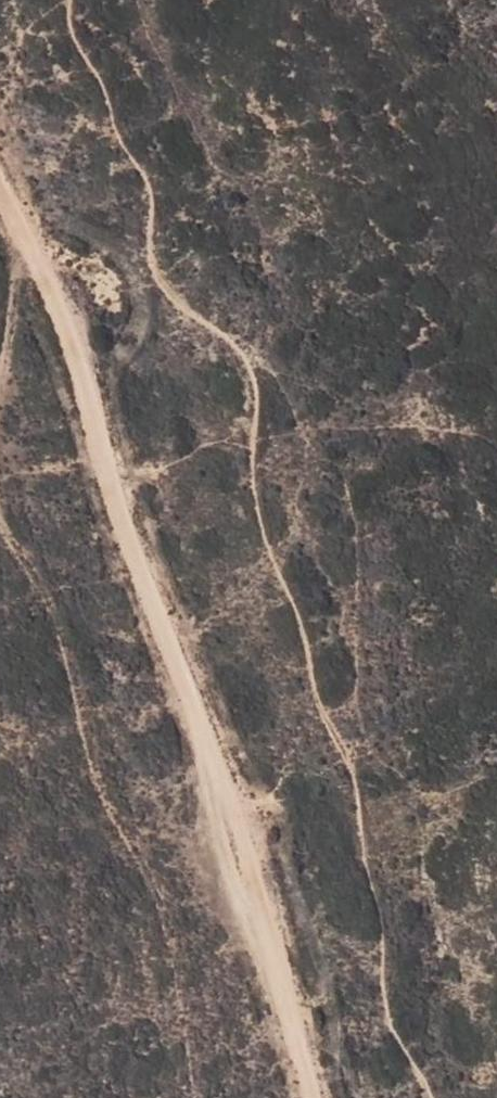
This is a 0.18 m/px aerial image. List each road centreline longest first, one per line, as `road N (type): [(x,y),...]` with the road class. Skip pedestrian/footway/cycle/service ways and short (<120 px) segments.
road 1 (track): [(0,195),(73,323),(137,589),(241,823),(314,1097)]
road 2 (track): [(200,1097),(168,941),(89,777),(61,631),(0,518)]
road 3 (track): [(0,336),(11,247),(5,210)]

